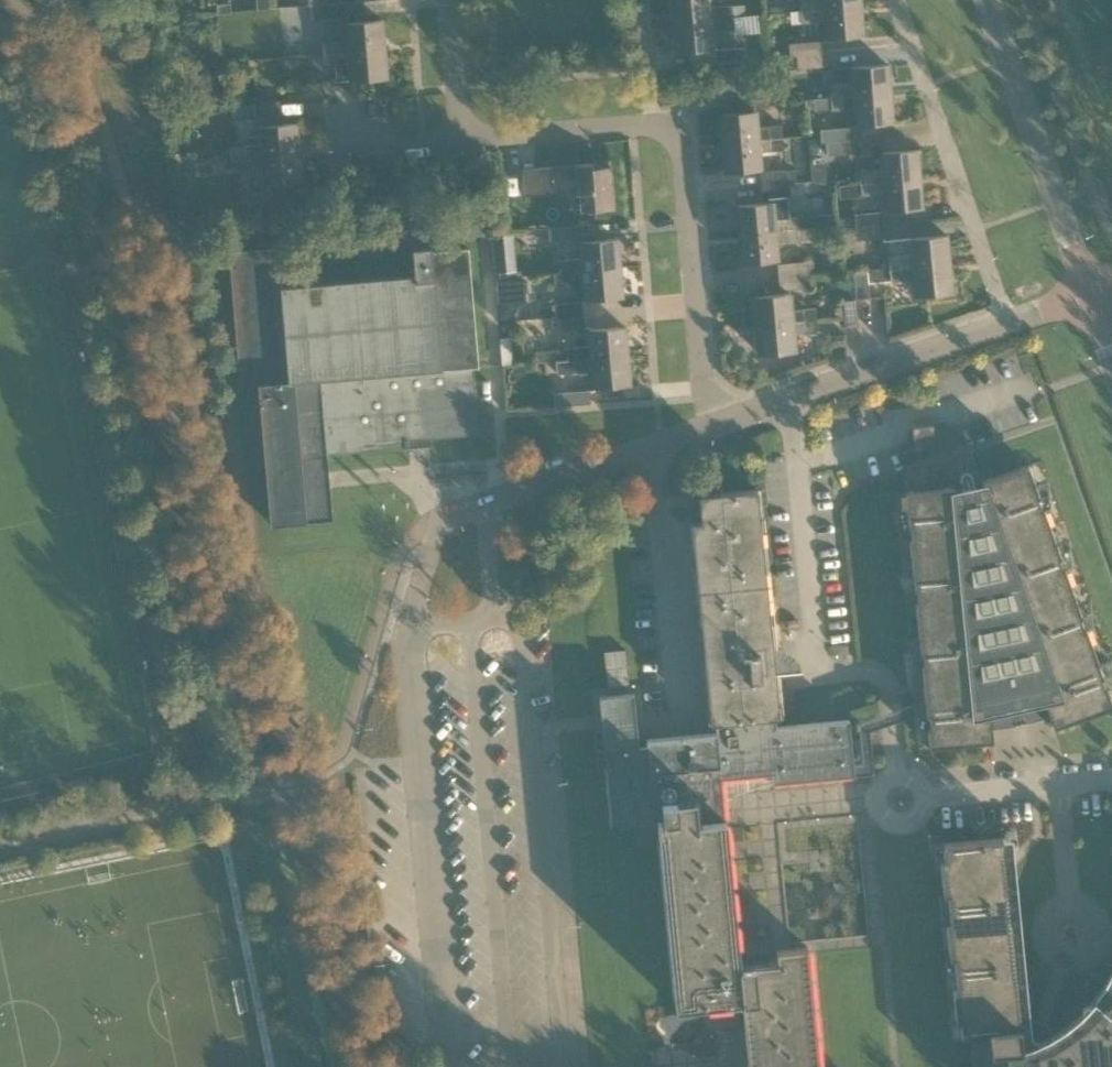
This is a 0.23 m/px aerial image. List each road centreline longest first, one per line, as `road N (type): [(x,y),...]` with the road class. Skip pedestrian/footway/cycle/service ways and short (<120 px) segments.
road 1 (residential): [(1009,324),(899,0)]
road 2 (residential): [(653,123),(681,139),(704,392),(717,423)]
road 3 (tertiary): [(1088,294),(987,0)]
road 4 (residential): [(439,519),(717,423)]
road 5 (residential): [(818,674),(790,398)]
road 6 (residential): [(790,398),(1009,324)]
road 7 (residential): [(1111,781),(899,798)]
road 8 (residential): [(460,143),(653,123)]
road 9 (residential): [(460,143),(448,0)]
road 10 (residential): [(335,156),(460,143)]
road 11 (residential): [(641,0),(653,123)]

